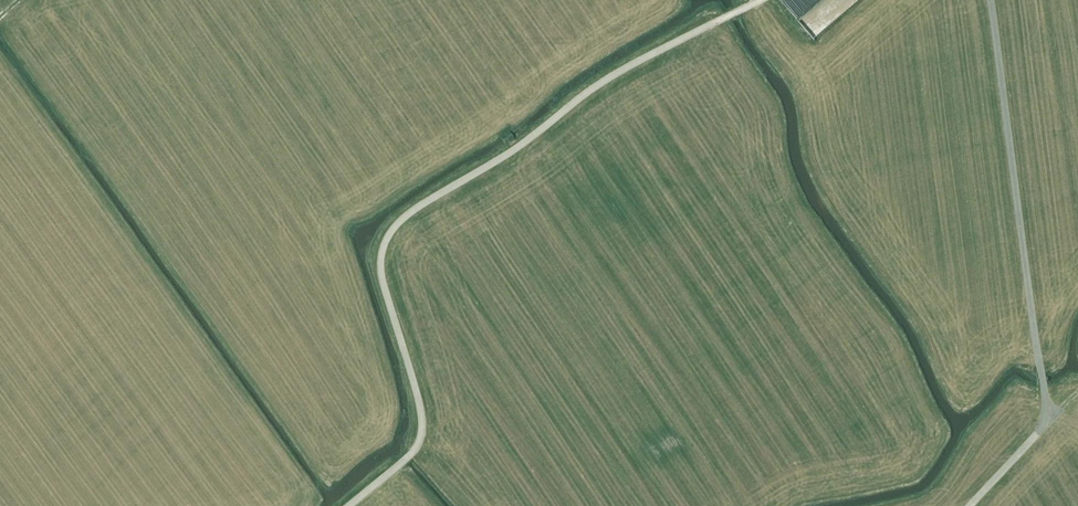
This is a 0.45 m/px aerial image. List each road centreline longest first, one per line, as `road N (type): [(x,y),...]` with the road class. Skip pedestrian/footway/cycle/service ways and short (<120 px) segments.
road 1 (track): [(761,0),(621,71),(394,227),(380,255),(383,287),(422,433),(413,452),(349,505)]
road 2 (track): [(969,505),(1044,426),(988,0)]

